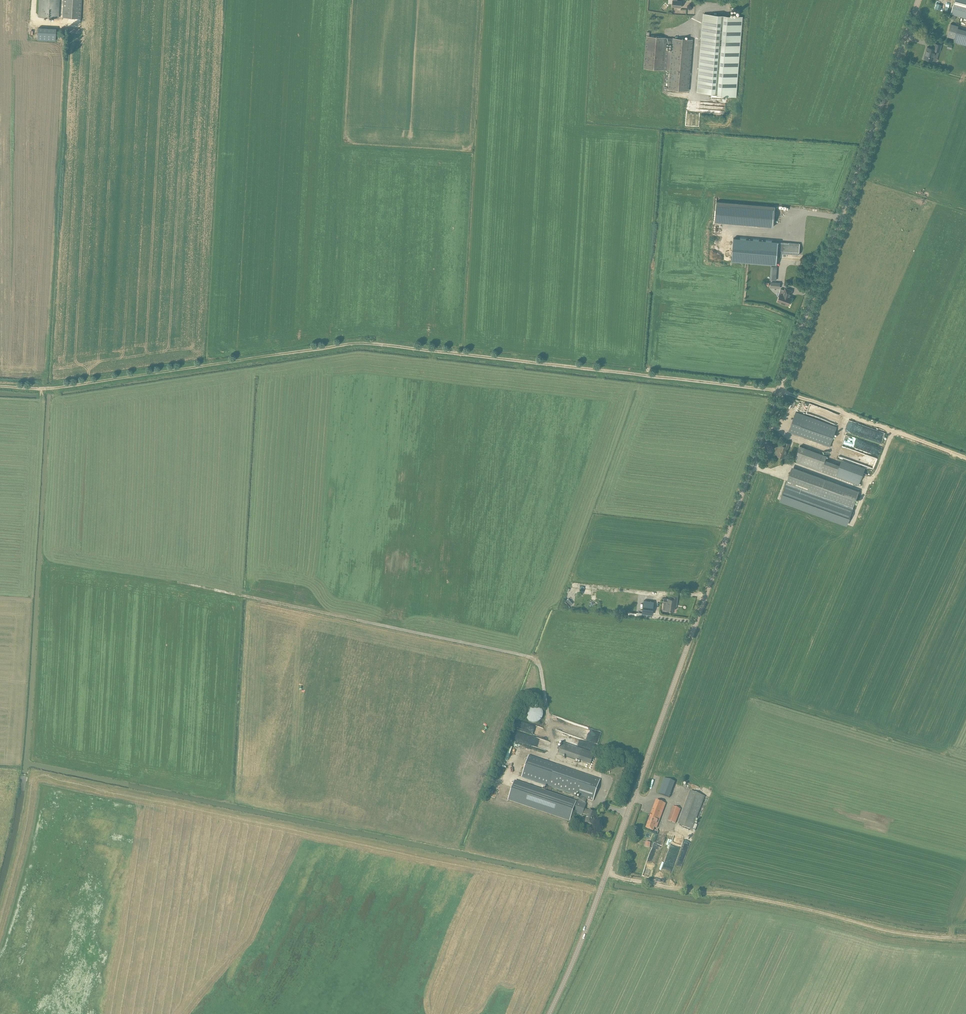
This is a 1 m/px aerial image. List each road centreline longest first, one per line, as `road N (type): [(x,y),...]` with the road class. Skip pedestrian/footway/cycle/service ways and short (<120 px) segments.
road 1 (tertiary): [(549,1013),(607,876),(921,0)]
road 2 (track): [(0,386),(46,388),(357,342),(778,389)]
road 3 (track): [(965,938),(607,876)]
road 4 (track): [(965,457),(778,389)]

